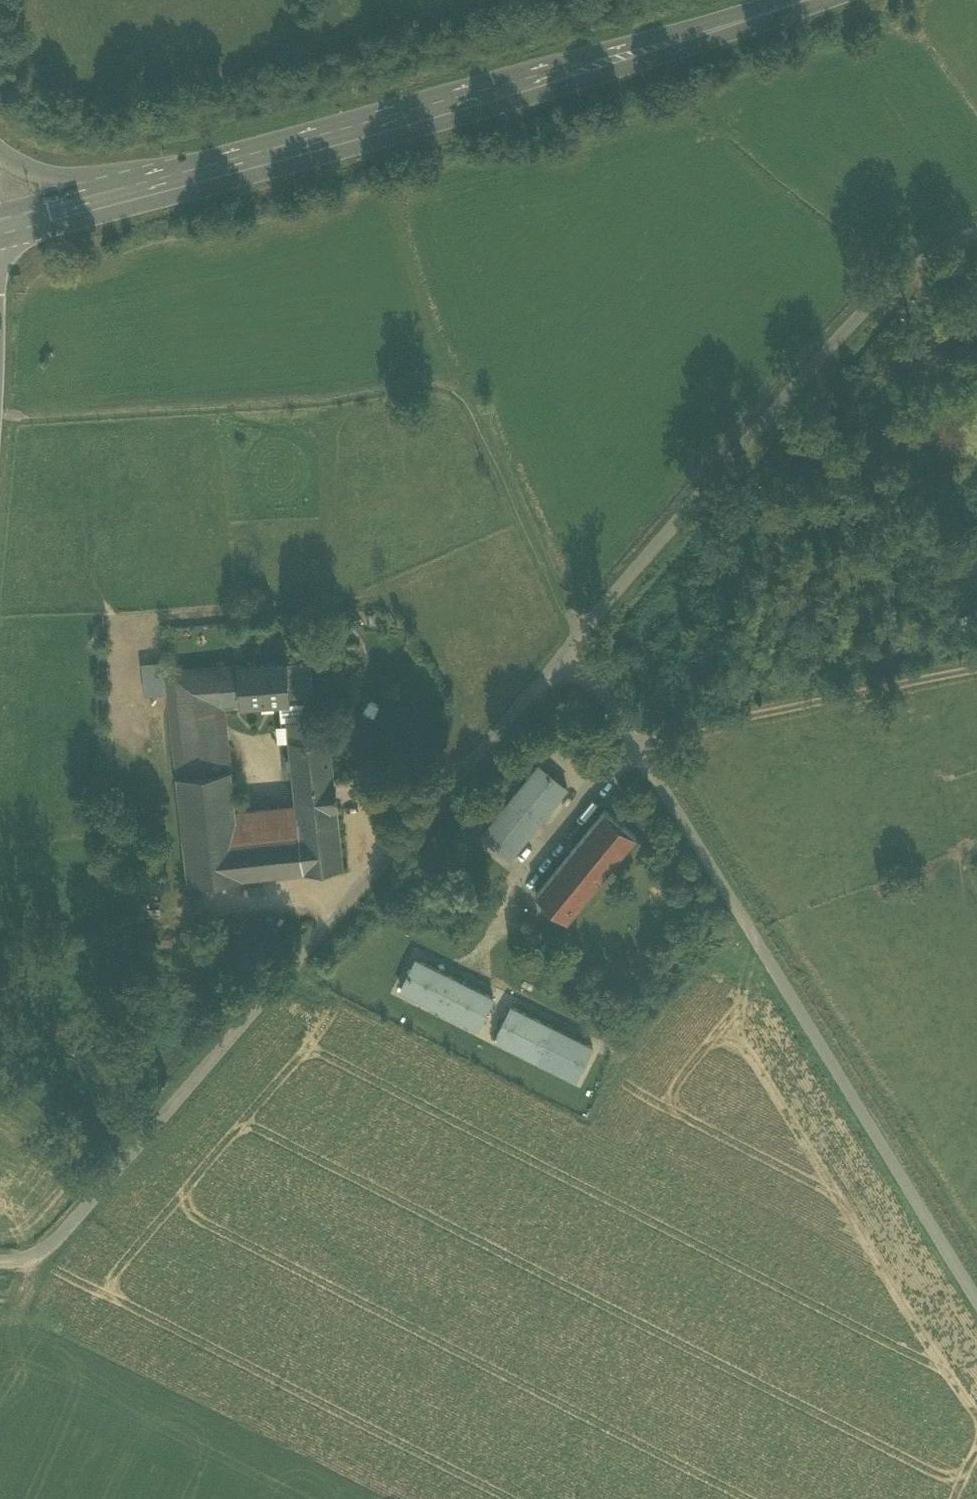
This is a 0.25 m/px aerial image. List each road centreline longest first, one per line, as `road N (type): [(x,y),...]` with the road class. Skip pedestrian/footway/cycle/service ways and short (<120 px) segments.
road 1 (unclassified): [(574,646),(39,1260),(0,1264)]
road 2 (unclassified): [(574,646),(976,1298)]
road 3 (track): [(0,414),(444,384),(475,412),(570,614),(574,646)]
road 4 (primary): [(179,180),(803,0)]
road 5 (unclassified): [(976,230),(930,254),(848,326),(574,646)]
road 6 (primary): [(0,226),(179,180)]
road 7 (secondary): [(179,180),(55,177),(0,155)]

